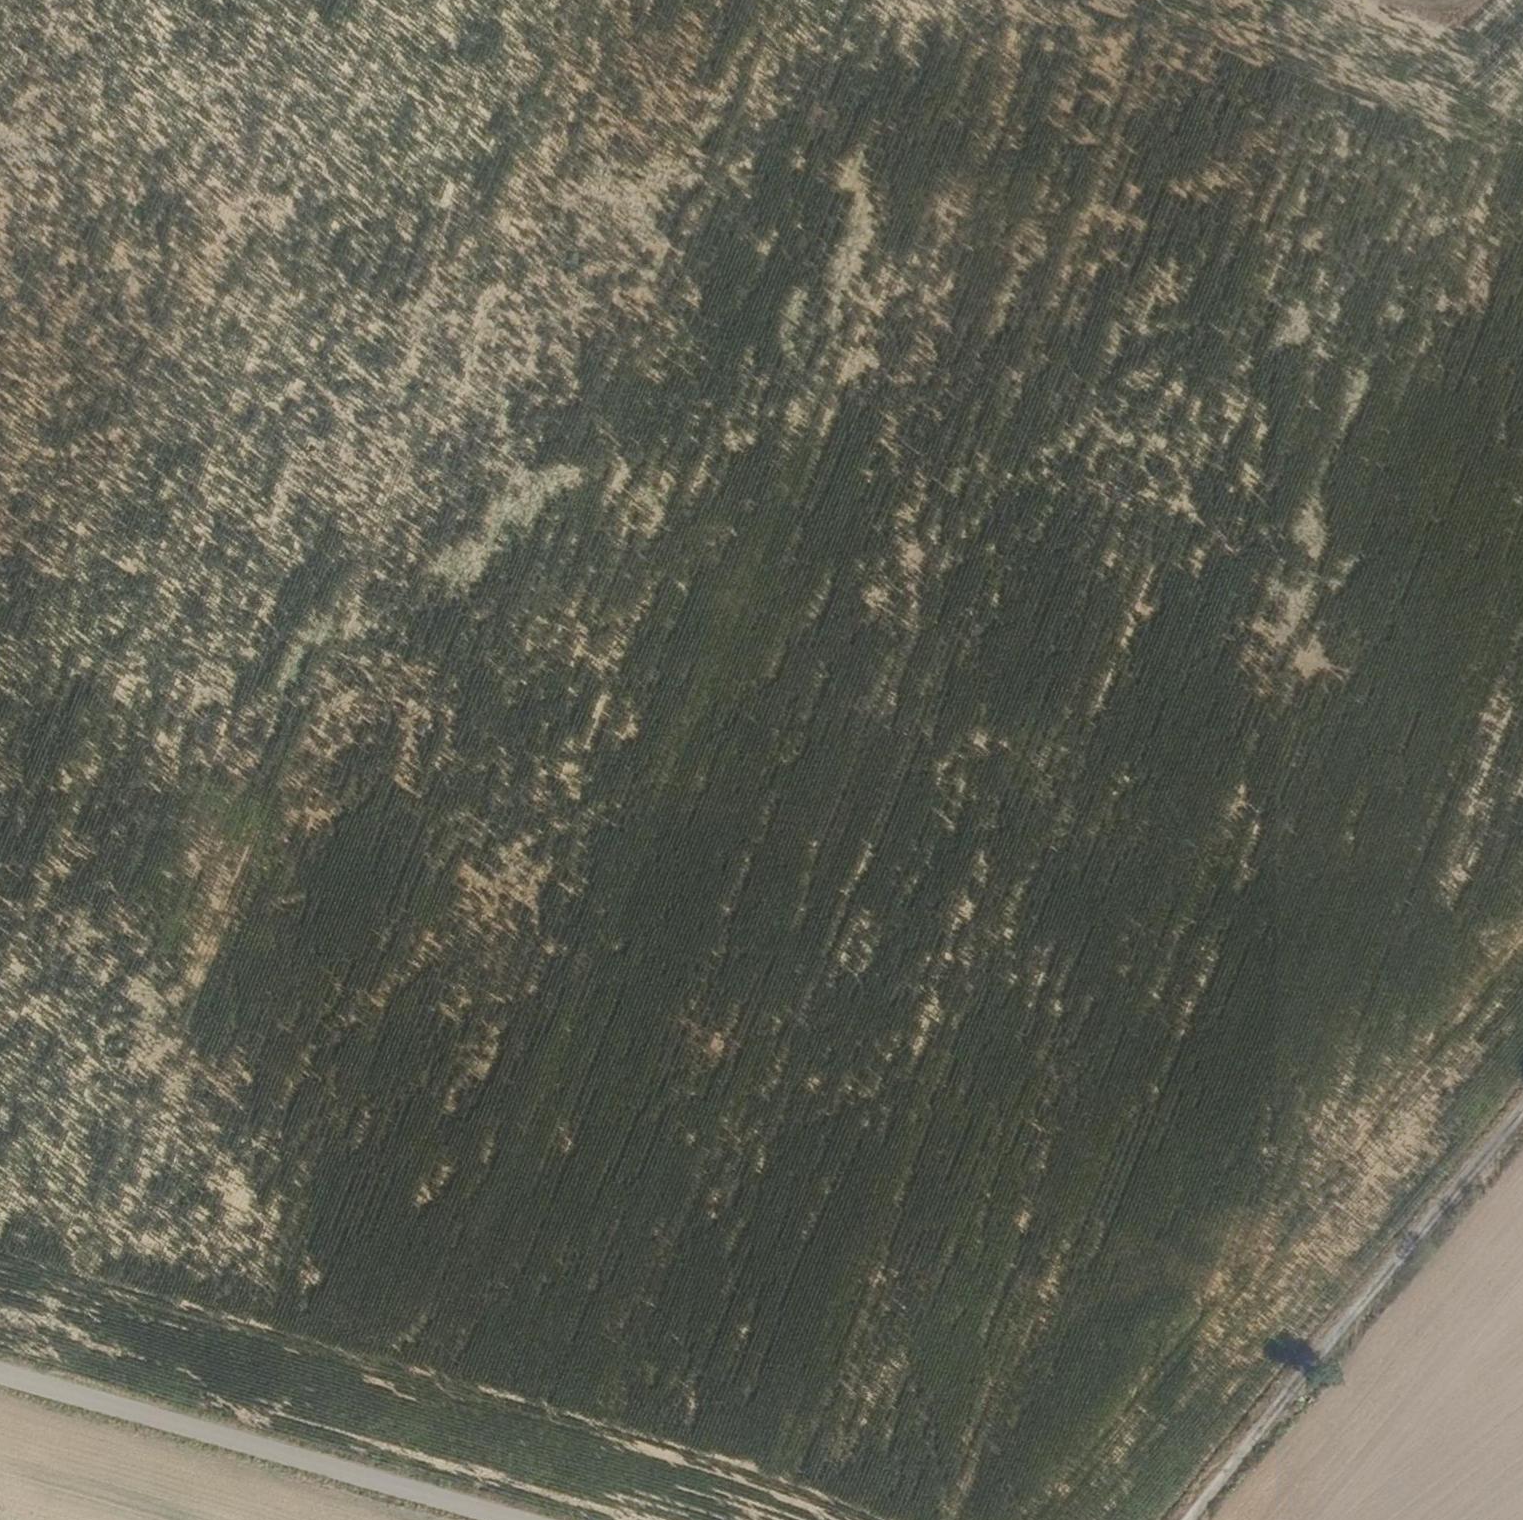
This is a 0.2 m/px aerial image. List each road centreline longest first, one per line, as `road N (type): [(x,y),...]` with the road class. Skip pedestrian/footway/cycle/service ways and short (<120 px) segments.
road 1 (unclassified): [(516,1519),(0,1372)]
road 2 (track): [(1522,1106),(1186,1519)]

